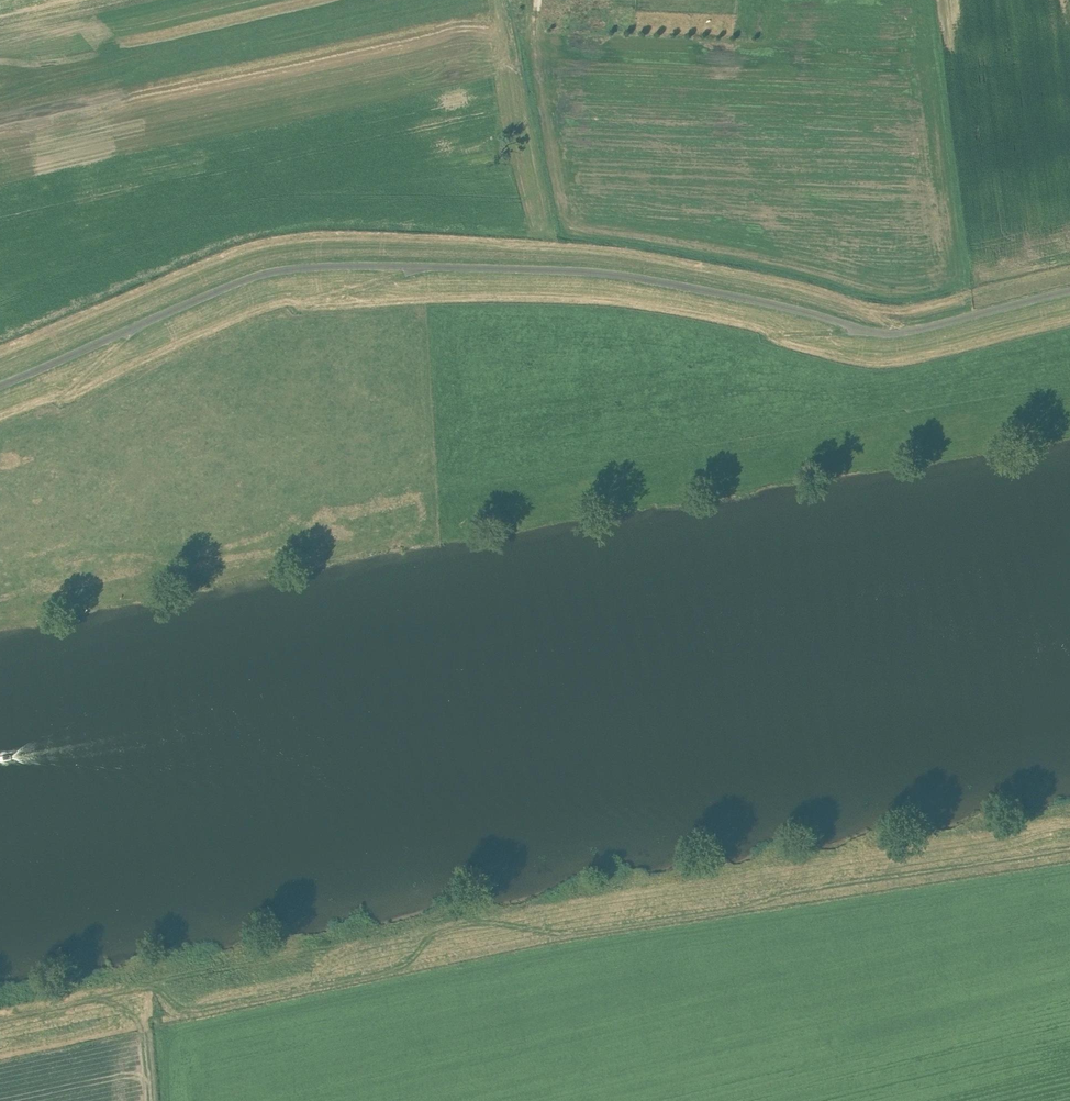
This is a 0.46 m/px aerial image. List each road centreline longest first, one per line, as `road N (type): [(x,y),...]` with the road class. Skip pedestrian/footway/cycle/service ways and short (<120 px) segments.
road 1 (unclassified): [(0,387),(212,294),(294,270),(599,274),(762,303),(887,336),(1069,292)]

